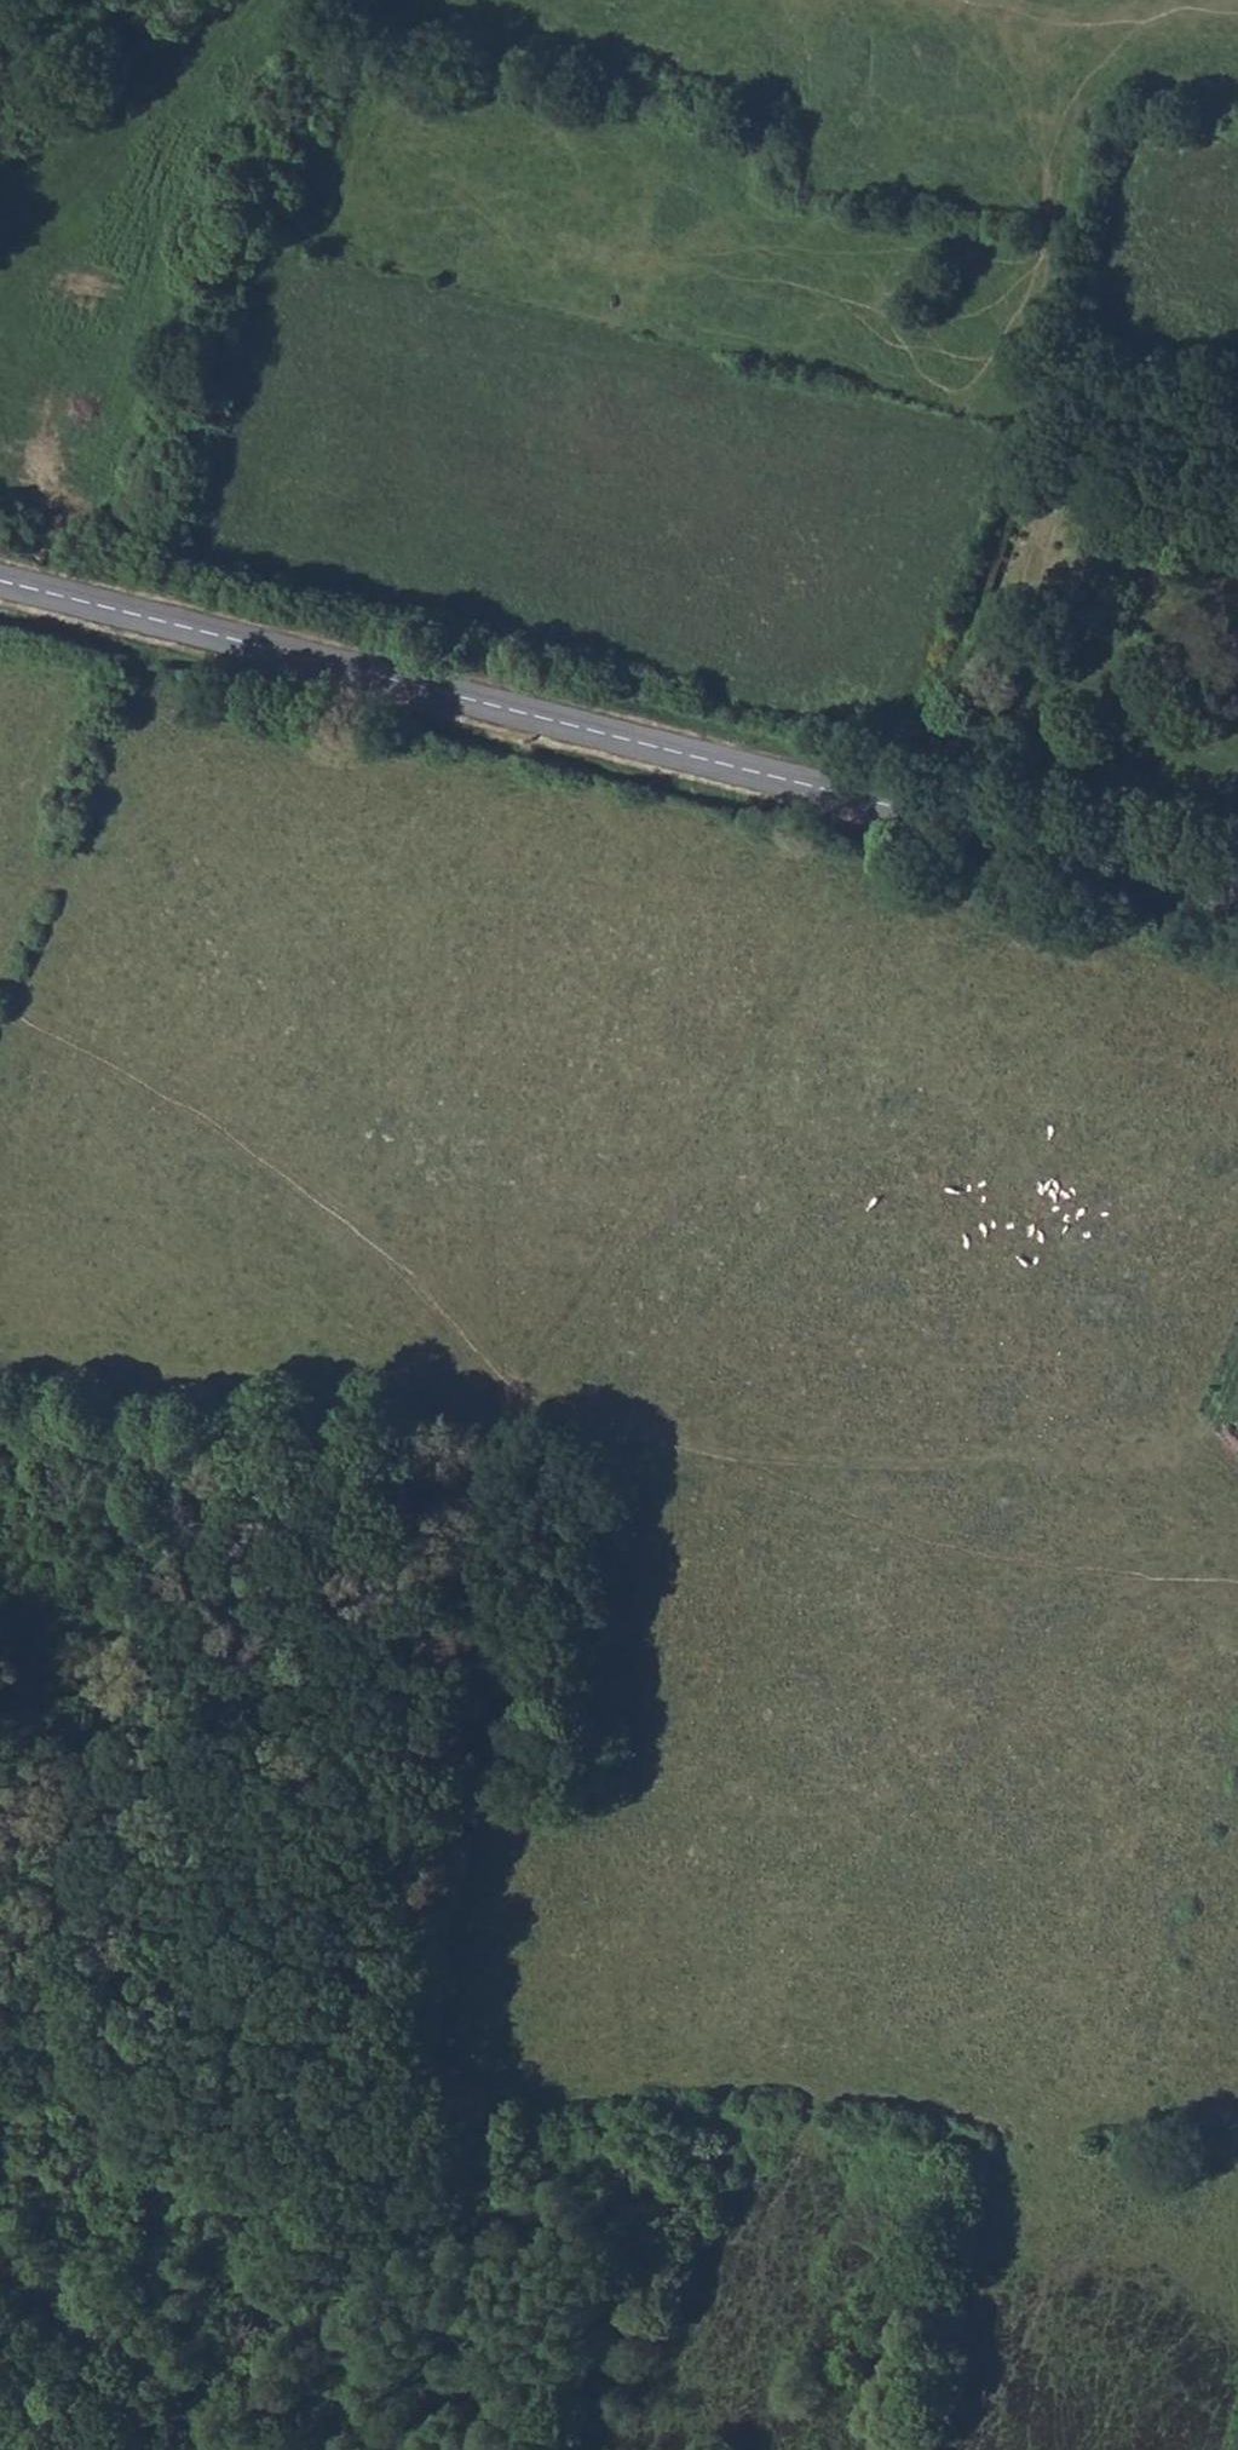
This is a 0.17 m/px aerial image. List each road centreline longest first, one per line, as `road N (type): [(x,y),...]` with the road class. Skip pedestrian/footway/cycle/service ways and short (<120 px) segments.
road 1 (secondary): [(0,582),(1237,896)]
road 2 (track): [(0,142),(164,0)]

